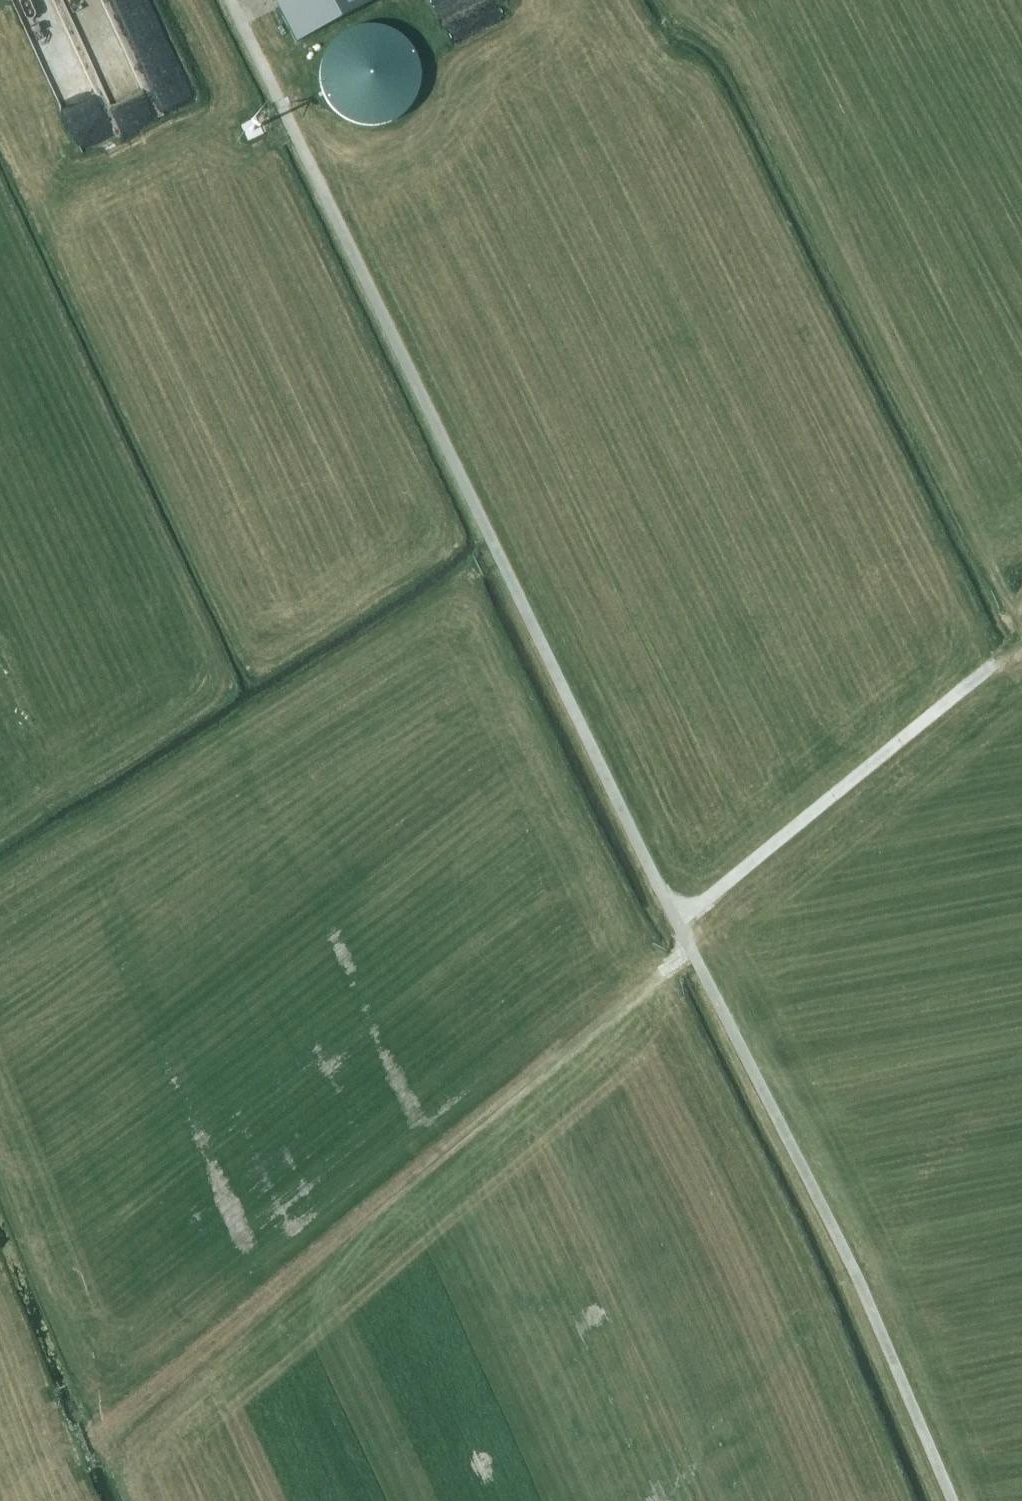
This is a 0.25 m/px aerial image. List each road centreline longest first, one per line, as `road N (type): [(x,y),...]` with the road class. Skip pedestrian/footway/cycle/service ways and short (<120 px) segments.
road 1 (track): [(933,1500),(834,1275),(225,0)]

